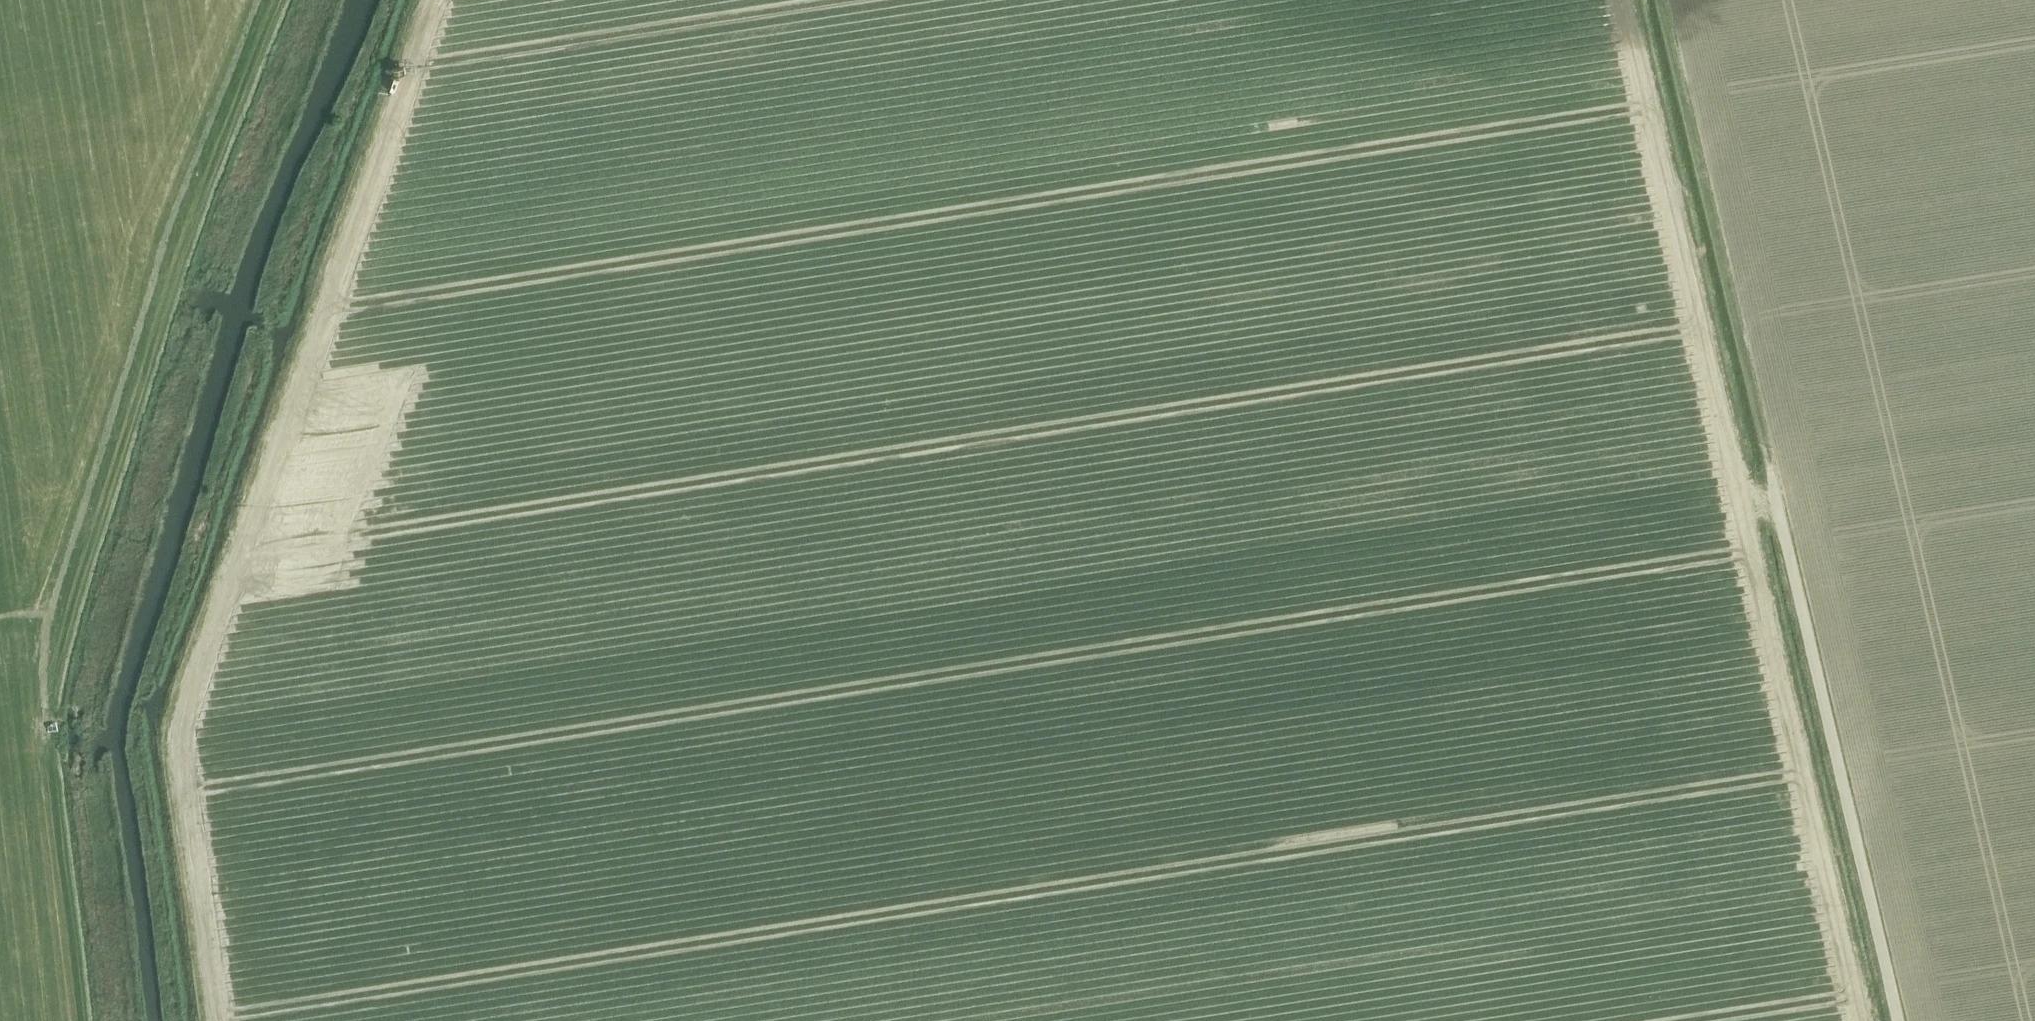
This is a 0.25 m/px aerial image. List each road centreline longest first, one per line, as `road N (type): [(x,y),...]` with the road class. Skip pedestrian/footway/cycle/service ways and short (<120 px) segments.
road 1 (track): [(1899,1020),(1771,470)]

